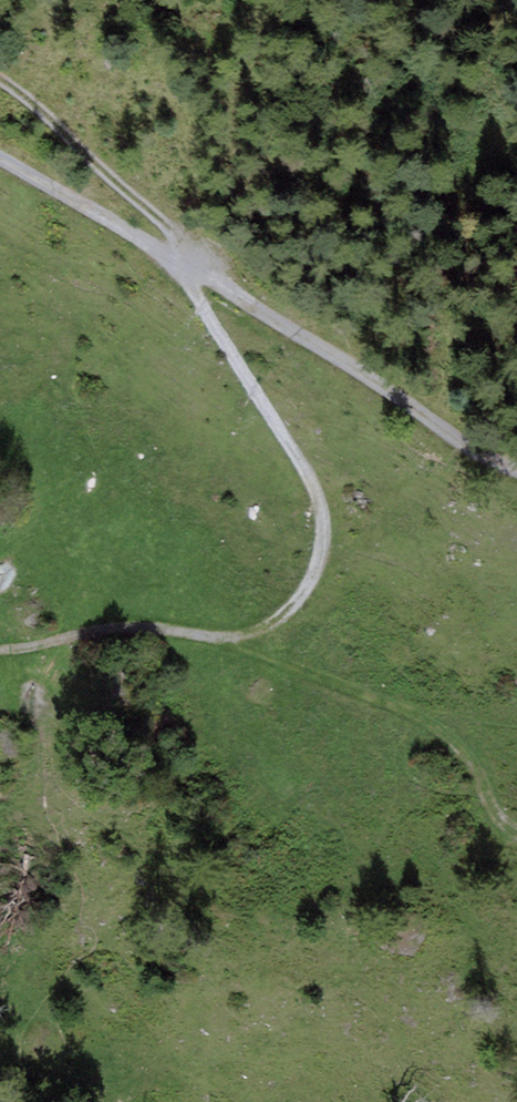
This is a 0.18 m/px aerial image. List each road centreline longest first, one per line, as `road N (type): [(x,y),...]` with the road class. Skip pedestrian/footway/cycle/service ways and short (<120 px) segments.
road 1 (track): [(0,650),(133,626),(221,637),(266,627),(315,577),(323,549),(317,495),(179,261)]
road 2 (track): [(179,261),(516,467)]
road 3 (track): [(516,830),(464,755),(404,711),(221,637)]
road 4 (track): [(179,261),(166,225),(0,71)]
road 5 (track): [(179,261),(0,159)]

